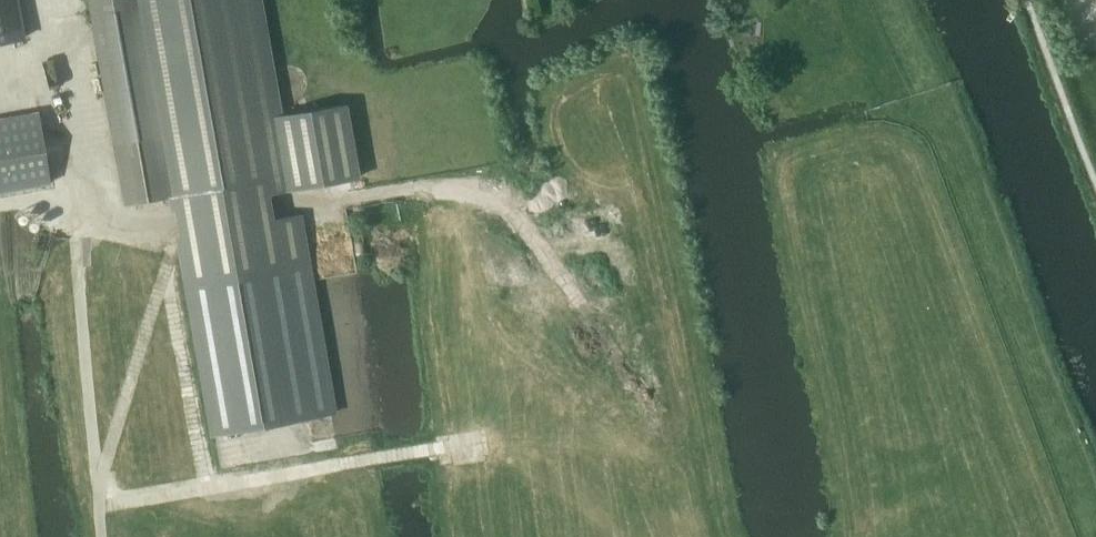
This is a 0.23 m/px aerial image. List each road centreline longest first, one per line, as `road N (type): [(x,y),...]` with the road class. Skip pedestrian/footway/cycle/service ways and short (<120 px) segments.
road 1 (track): [(107,536),(70,182),(35,0)]

